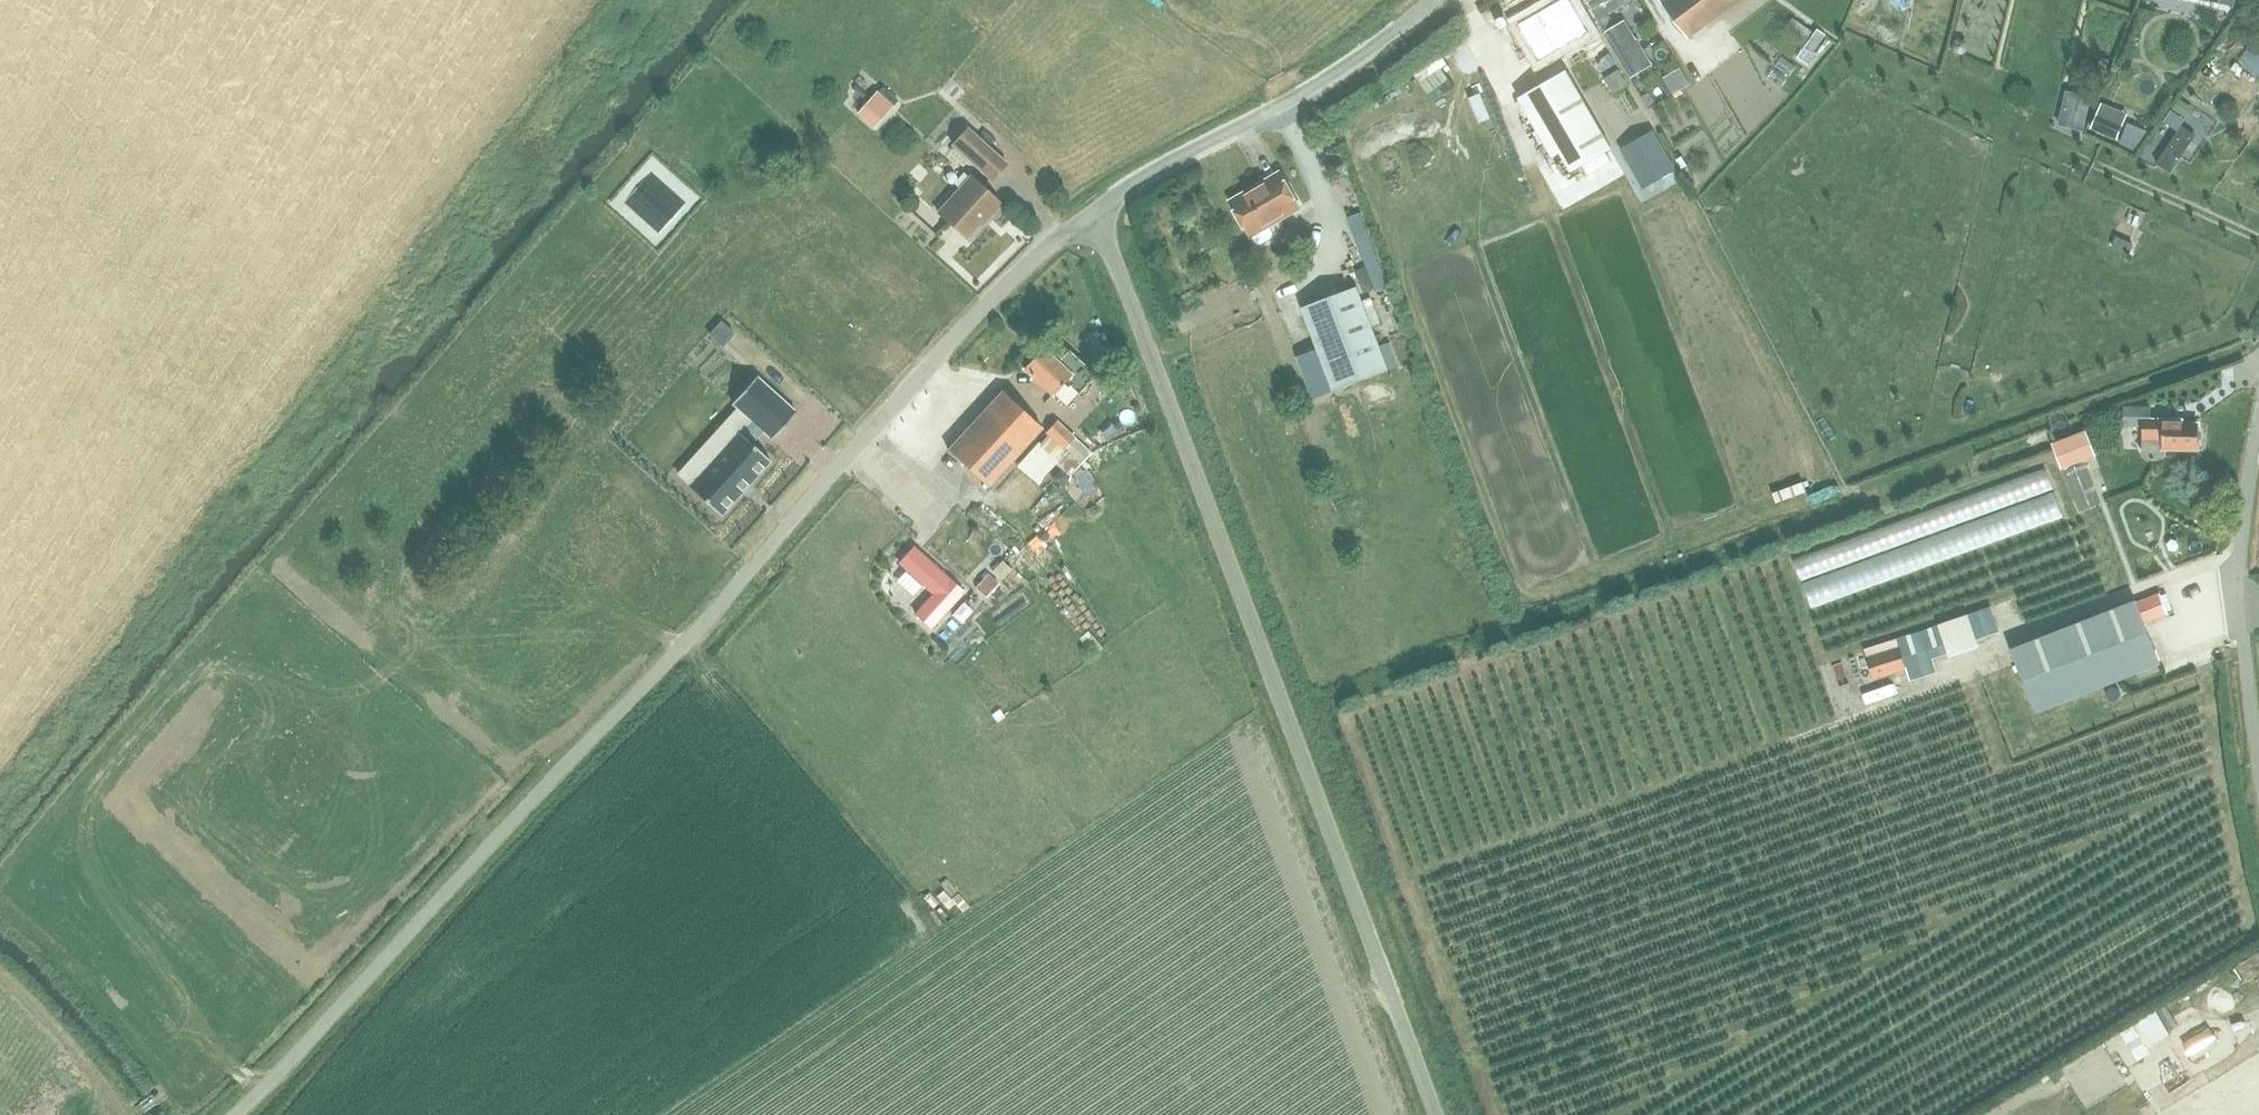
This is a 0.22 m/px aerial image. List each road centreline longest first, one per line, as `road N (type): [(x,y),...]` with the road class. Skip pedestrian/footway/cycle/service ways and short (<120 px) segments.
road 1 (unclassified): [(245,1114),(1006,283),(1094,211)]
road 2 (unclassified): [(1436,1114),(1094,211)]
road 3 (unclassified): [(1094,211),(1343,71),(1437,0)]
road 4 (residential): [(2258,771),(2240,600),(2258,425)]

